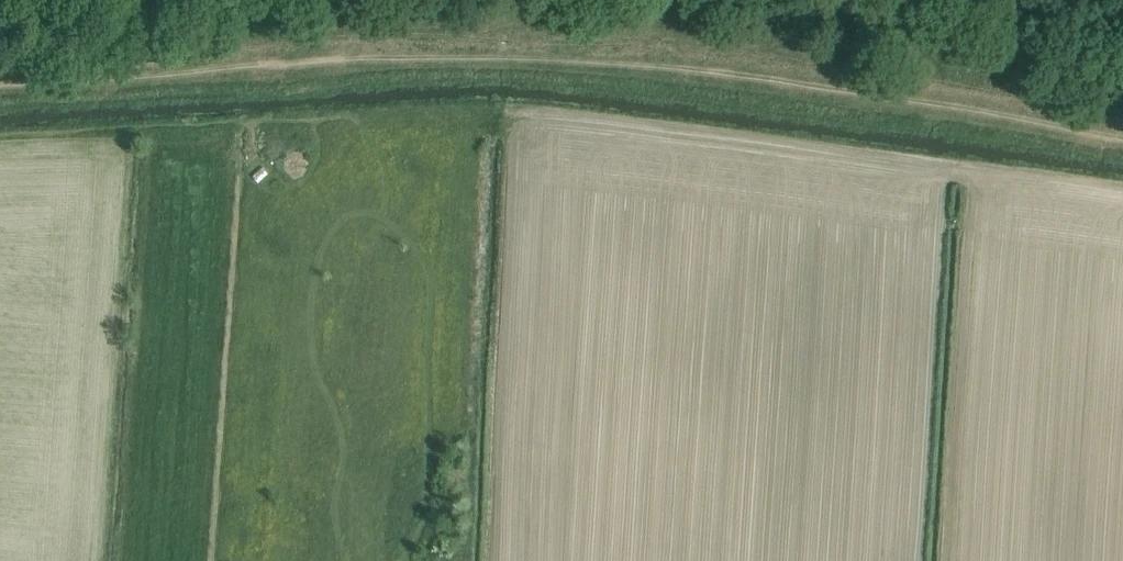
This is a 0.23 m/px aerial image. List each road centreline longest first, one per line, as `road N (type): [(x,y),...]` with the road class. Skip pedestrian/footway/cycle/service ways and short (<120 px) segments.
road 1 (track): [(1122,143),(625,63),(243,66),(0,89)]

